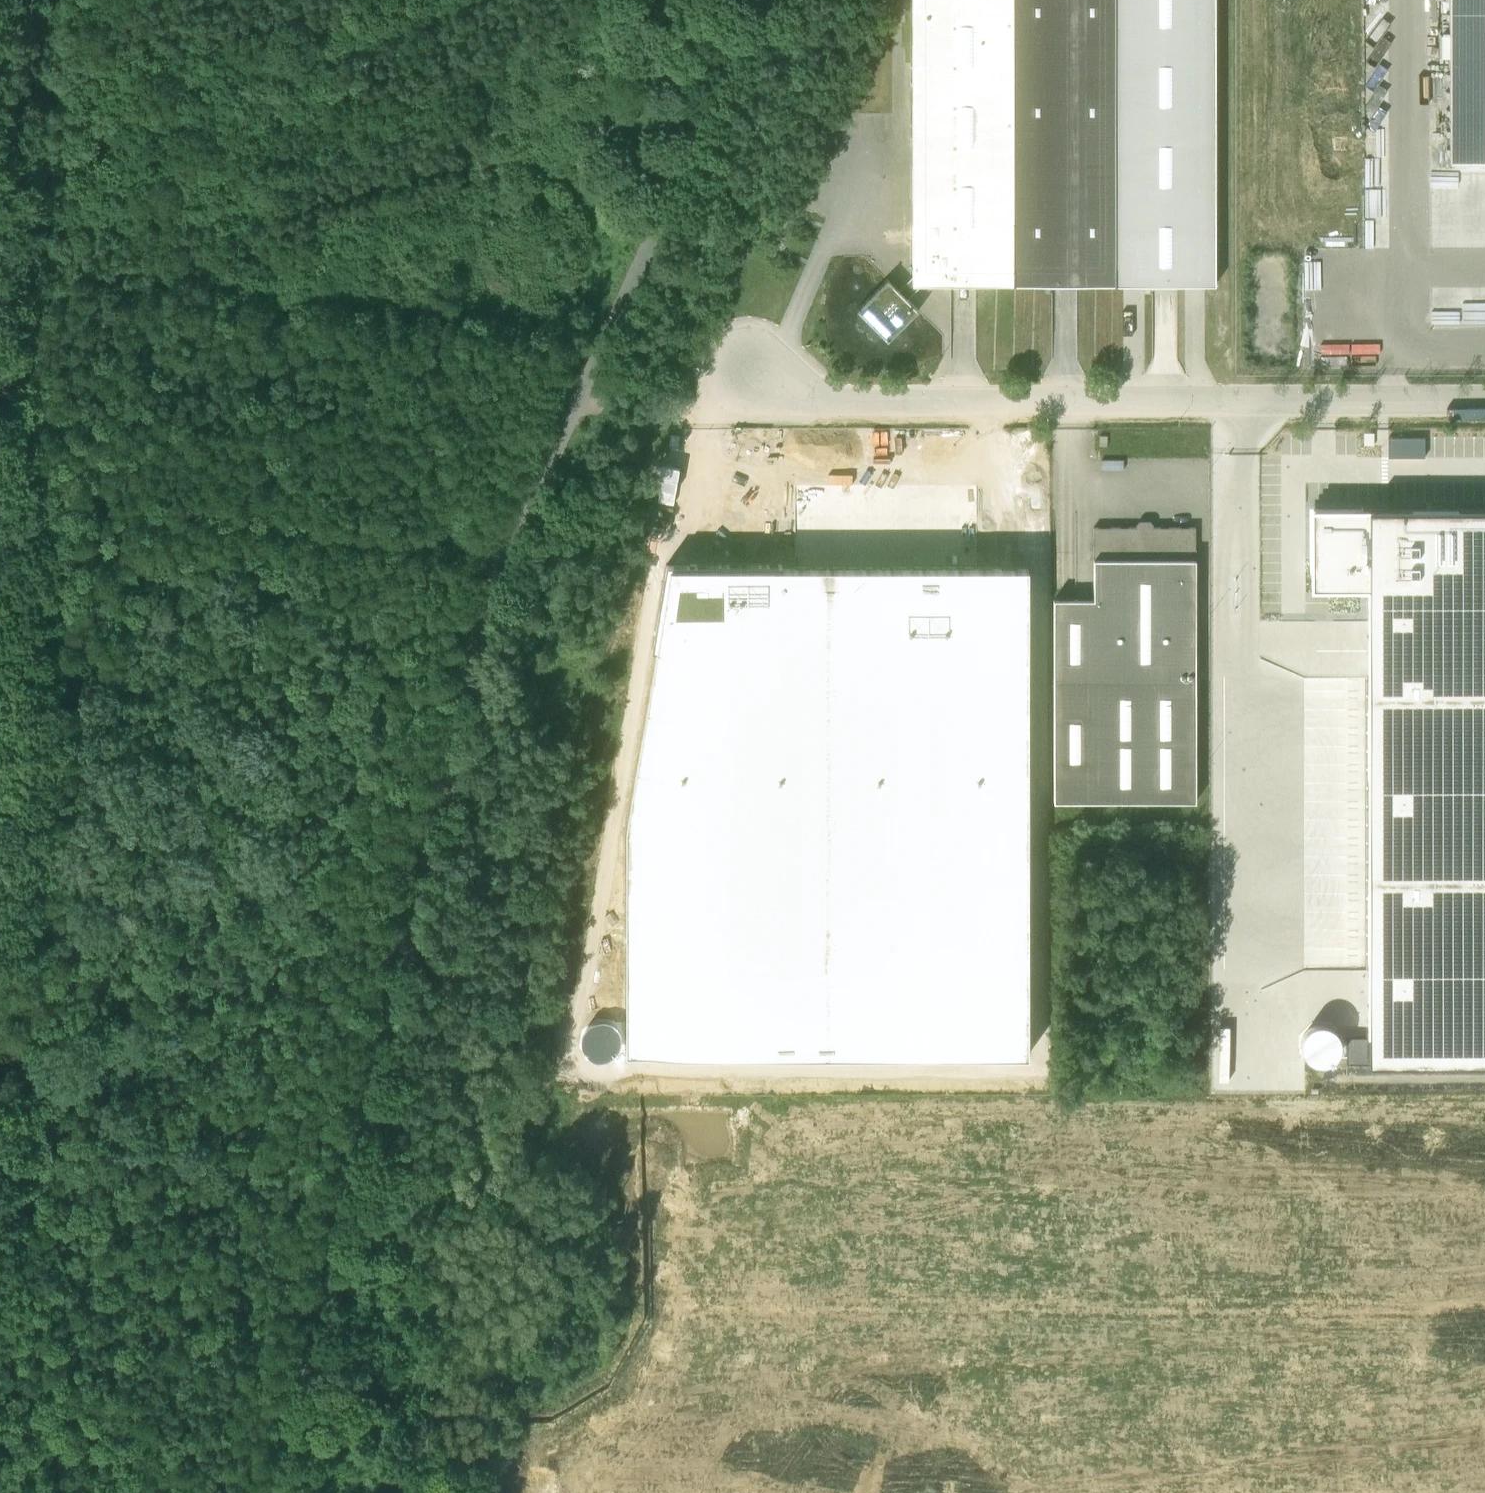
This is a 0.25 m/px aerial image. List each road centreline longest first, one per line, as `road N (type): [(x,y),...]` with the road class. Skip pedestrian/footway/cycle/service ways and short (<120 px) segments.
road 1 (unclassified): [(746,395),(1484,402)]

